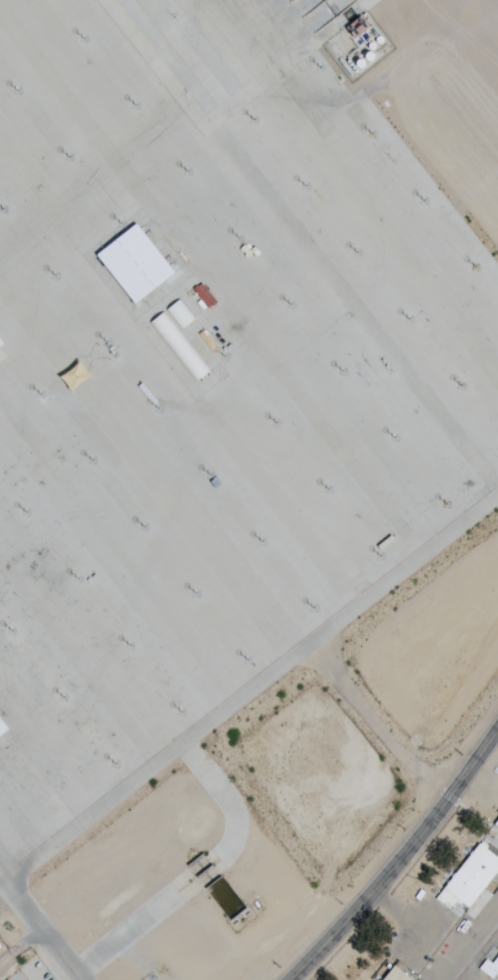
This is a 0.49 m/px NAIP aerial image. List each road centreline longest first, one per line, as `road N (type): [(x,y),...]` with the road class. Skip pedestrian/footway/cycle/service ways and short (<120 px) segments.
road 1 (residential): [(497,727),(394,867),(289,979)]

